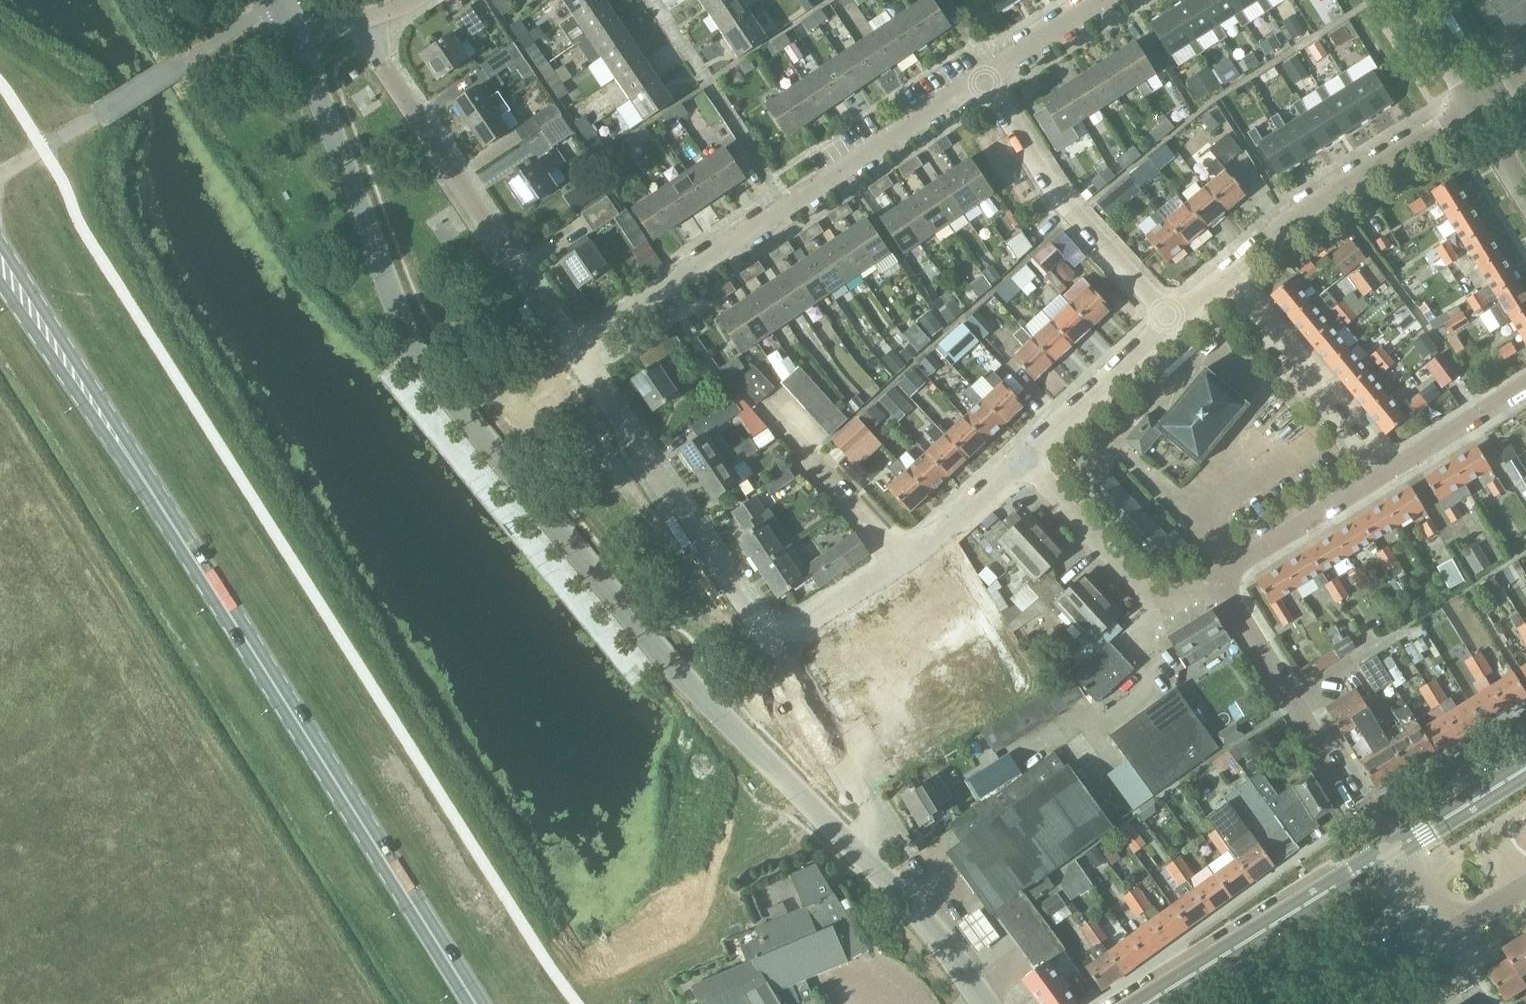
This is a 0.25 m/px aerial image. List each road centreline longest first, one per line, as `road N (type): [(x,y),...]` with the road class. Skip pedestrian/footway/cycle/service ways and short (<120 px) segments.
road 1 (unclassified): [(853,849),(667,662),(414,353),(297,41)]
road 2 (secondary): [(123,448),(476,1003)]
road 3 (residential): [(571,350),(981,76)]
road 4 (residential): [(571,350),(382,65),(363,17)]
road 5 (residential): [(769,644),(571,350)]
road 6 (residential): [(1388,852),(1215,577)]
road 7 (residential): [(1171,320),(1056,196),(981,76)]
road 8 (residential): [(1221,279),(1291,220),(1474,107)]
road 9 (secondary): [(1142,1003),(1388,852)]
road 10 (residential): [(1021,459),(1161,611),(1215,577)]
road 11 (residential): [(1380,475),(1221,279)]
road 12 (residential): [(853,849),(879,822),(769,644)]
road 13 (secondary): [(123,448),(123,435),(0,241)]
road 14 (secondary): [(0,281),(110,441),(123,448)]
road 15 (residential): [(1021,459),(1171,320)]
road 16 (residential): [(902,562),(765,411)]
road 17 (unclassified): [(983,1003),(933,932),(853,849)]
road 18 (residential): [(1215,577),(1380,475)]
road 19 (residential): [(1380,475),(1525,385)]
road 20 (secondary): [(1388,852),(1525,767)]
road 21 (residential): [(902,562),(1021,459)]
road 22 (residential): [(769,644),(902,562)]
road 23 (residential): [(981,76),(1100,0)]
road 24 (residential): [(1474,107),(1408,0)]

